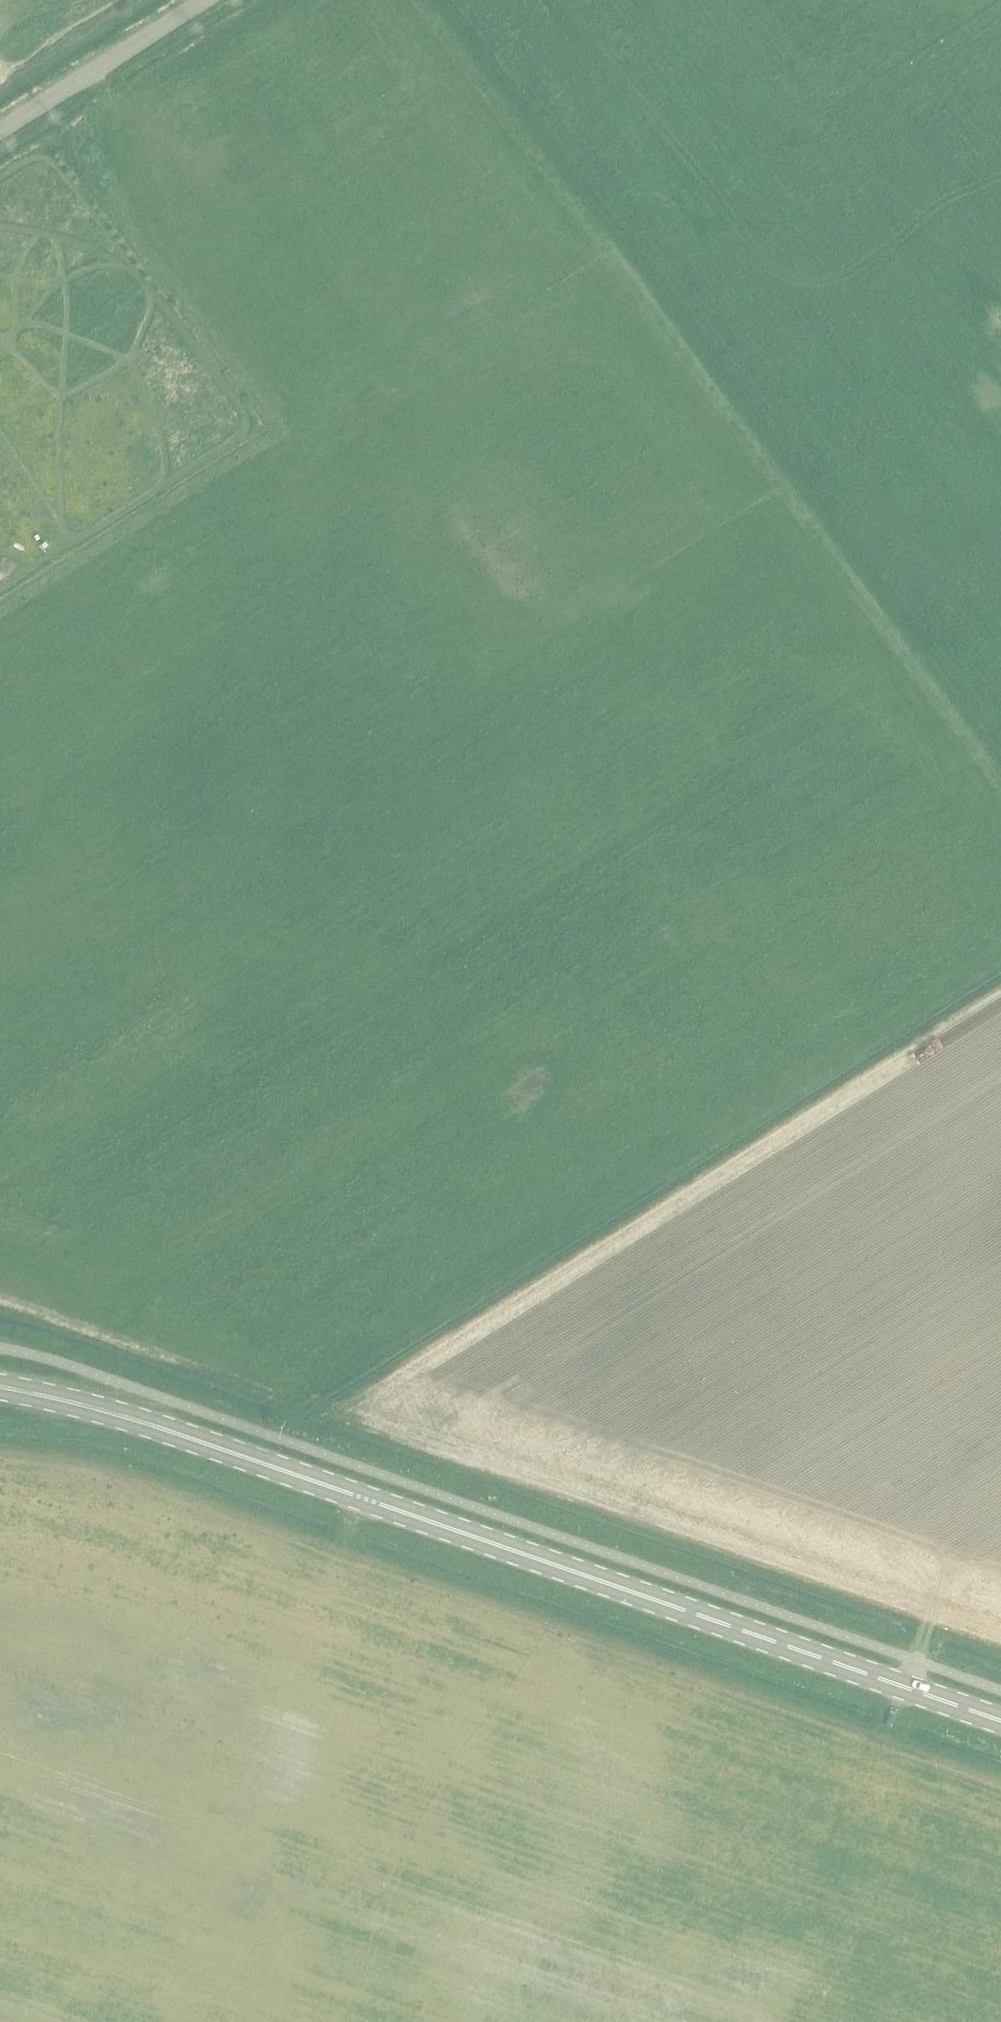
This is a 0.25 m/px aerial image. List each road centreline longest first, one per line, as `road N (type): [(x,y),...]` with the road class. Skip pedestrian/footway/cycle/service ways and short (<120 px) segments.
road 1 (primary): [(0,1387),(135,1419),(1000,1719)]
road 2 (unclassified): [(0,132),(206,0)]

